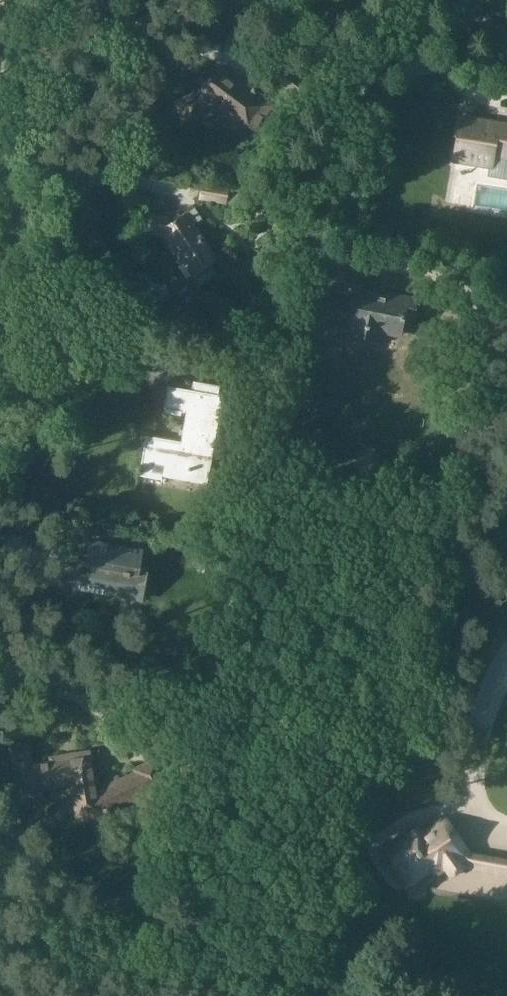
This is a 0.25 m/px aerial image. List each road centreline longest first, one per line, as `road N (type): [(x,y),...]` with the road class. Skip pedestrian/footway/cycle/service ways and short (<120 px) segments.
road 1 (residential): [(0,289),(54,0)]

